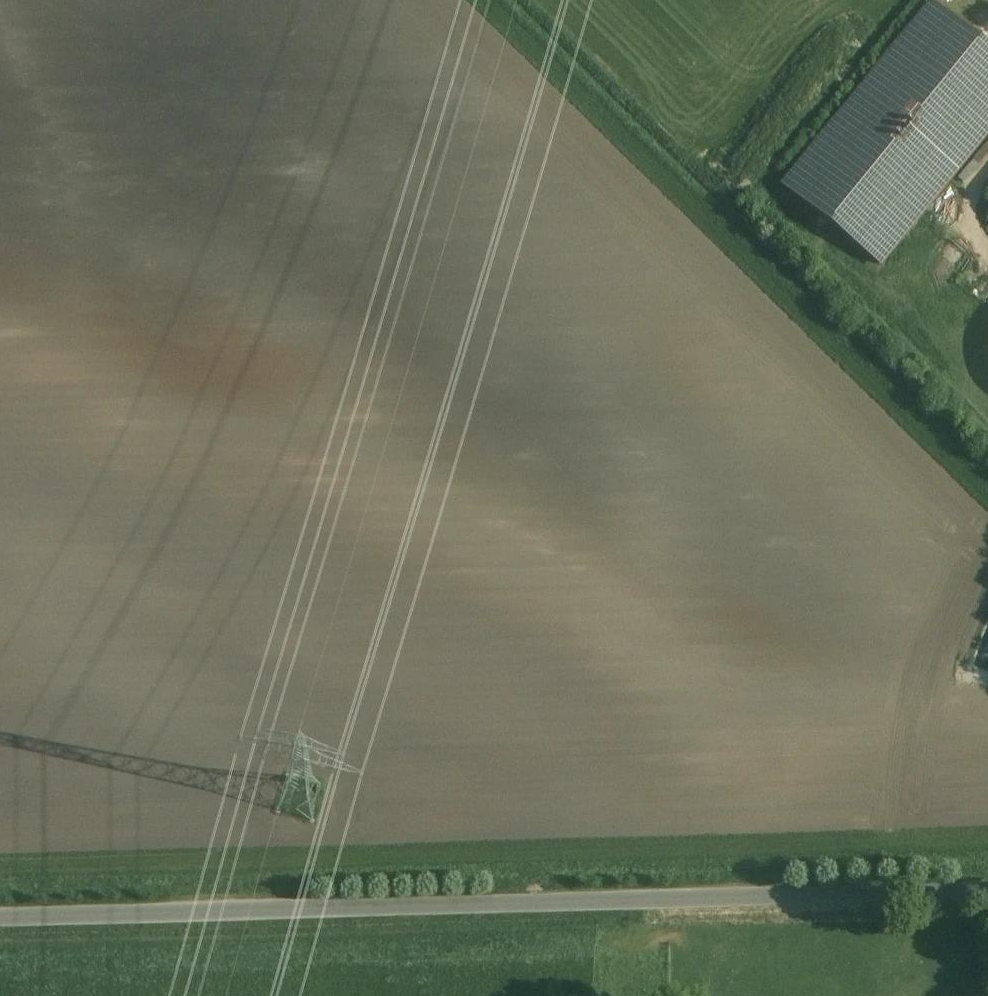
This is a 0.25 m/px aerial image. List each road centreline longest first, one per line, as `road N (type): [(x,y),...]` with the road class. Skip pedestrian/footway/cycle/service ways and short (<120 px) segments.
road 1 (unclassified): [(0,918),(987,891)]

